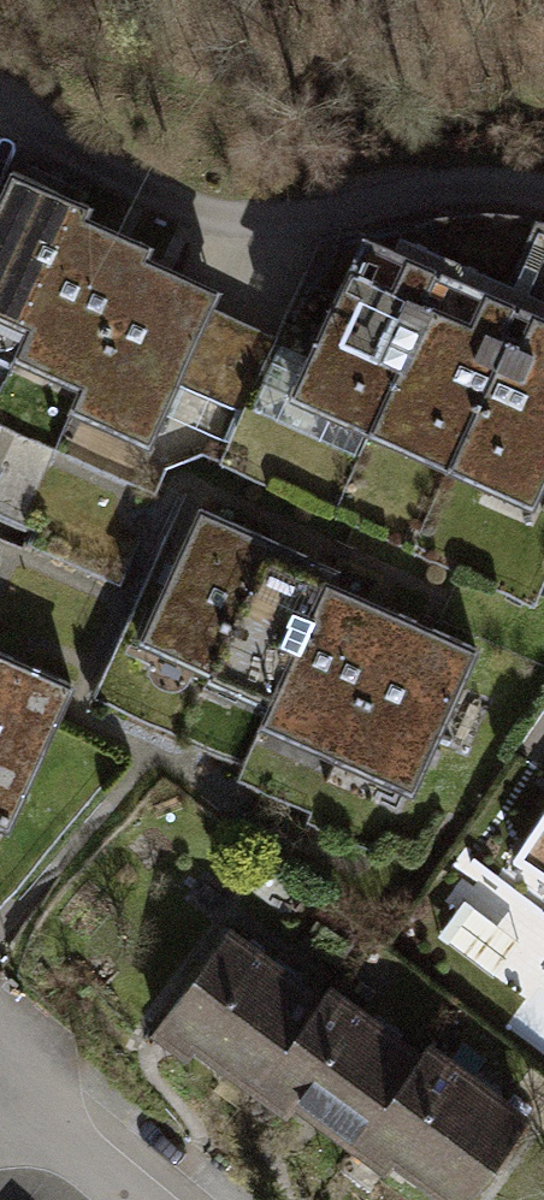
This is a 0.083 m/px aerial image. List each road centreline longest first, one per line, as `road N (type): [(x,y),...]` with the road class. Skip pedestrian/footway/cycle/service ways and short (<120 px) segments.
road 1 (residential): [(543,194),(480,181),(352,185),(238,209),(133,185),(0,106)]
road 2 (residential): [(166,1199),(0,1074)]

